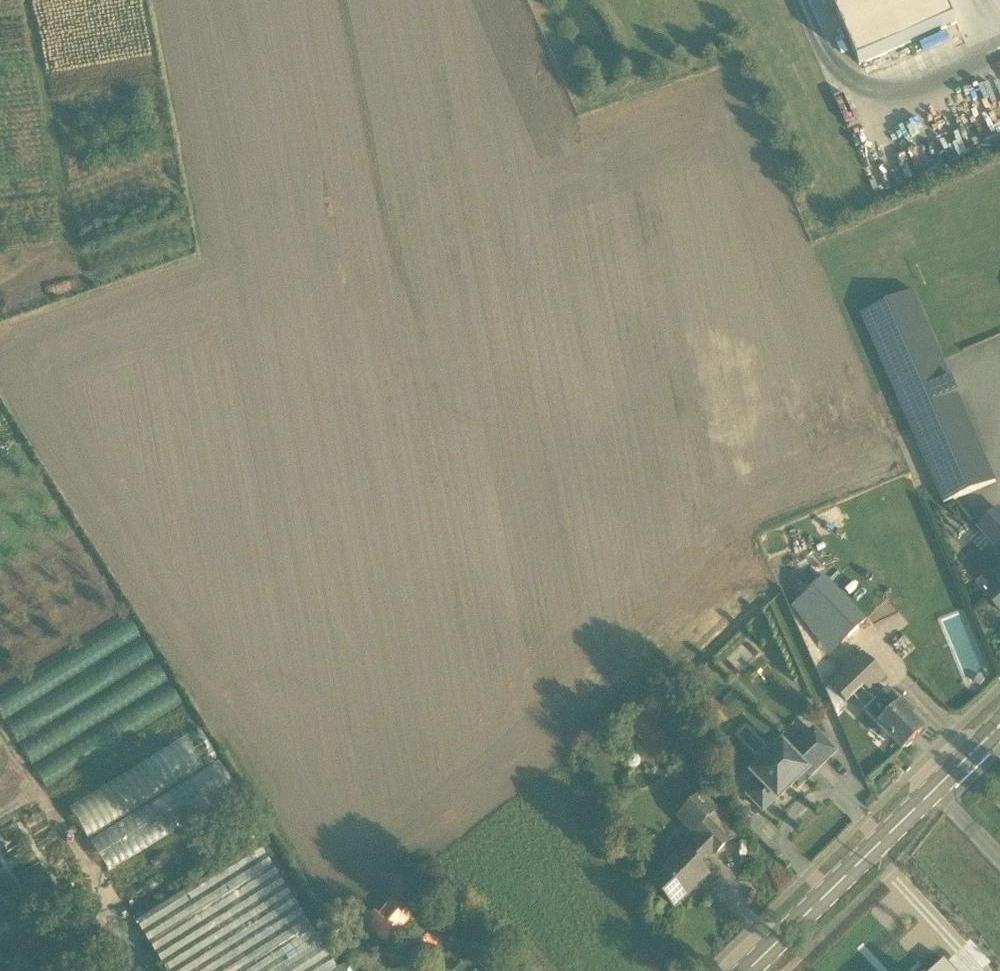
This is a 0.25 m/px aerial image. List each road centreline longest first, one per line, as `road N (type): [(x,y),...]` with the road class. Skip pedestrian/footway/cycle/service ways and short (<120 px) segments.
road 1 (secondary): [(739,970),(999,730)]

